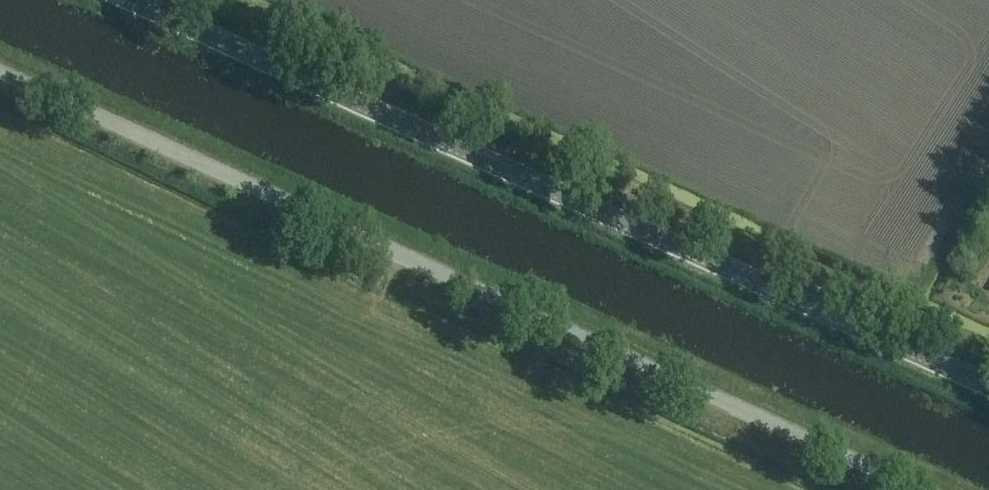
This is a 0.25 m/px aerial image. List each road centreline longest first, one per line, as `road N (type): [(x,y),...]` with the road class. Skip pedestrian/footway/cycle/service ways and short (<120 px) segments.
road 1 (unclassified): [(921,489),(0,69)]
road 2 (tertiary): [(988,385),(132,0)]

